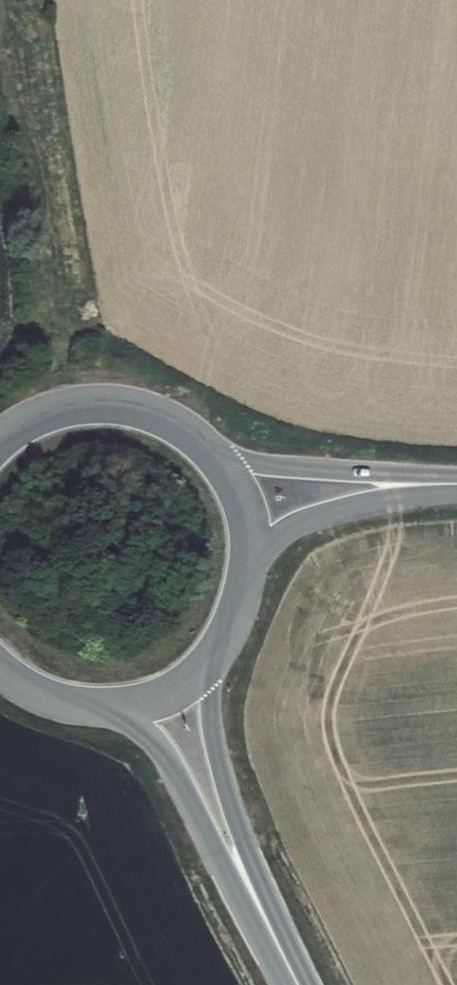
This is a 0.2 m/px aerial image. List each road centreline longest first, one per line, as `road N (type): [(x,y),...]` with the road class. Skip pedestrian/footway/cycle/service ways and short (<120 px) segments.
road 1 (track): [(81,406),(0,45)]
road 2 (tertiary): [(302,984),(225,776),(213,654)]
road 3 (tertiary): [(106,705),(150,735),(172,765),(293,984)]
road 4 (tertiary): [(456,478),(267,464),(207,450)]
road 5 (tertiary): [(207,450),(170,422),(104,404),(58,410),(0,442)]
road 6 (tertiary): [(250,566),(278,537),(311,520),(456,489)]
road 7 (tertiary): [(250,566),(241,503),(207,450)]
road 8 (tertiary): [(106,705),(165,690),(213,654)]

